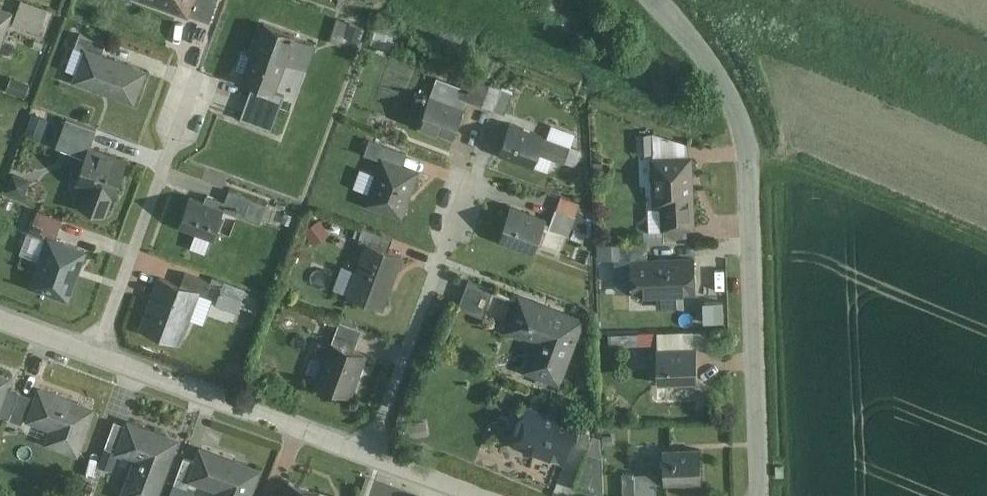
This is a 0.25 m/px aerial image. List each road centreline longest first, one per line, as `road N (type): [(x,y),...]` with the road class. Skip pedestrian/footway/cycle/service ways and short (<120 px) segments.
road 1 (unclassified): [(650,0),(729,92),(748,150),(756,495)]
road 2 (residential): [(376,455),(98,356)]
road 3 (residential): [(98,356),(194,85)]
road 4 (residential): [(376,455),(466,193)]
road 5 (track): [(748,150),(986,247)]

